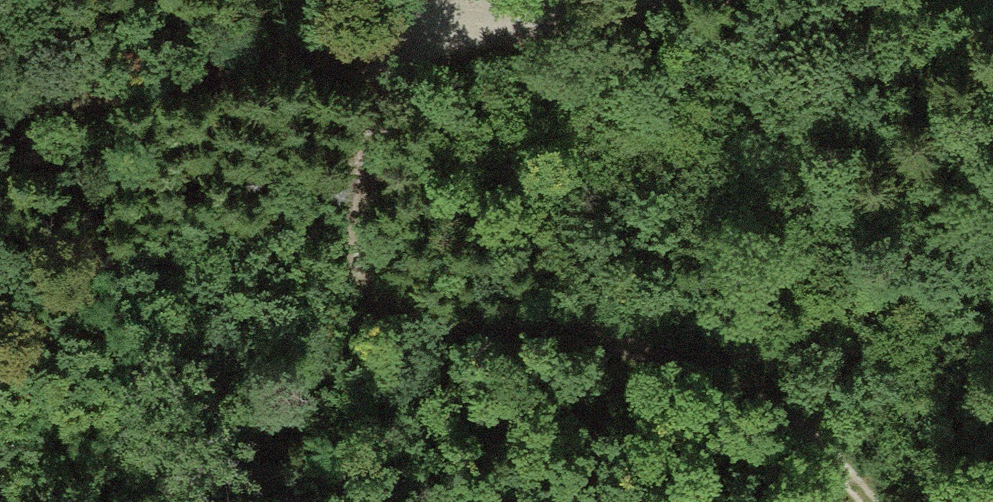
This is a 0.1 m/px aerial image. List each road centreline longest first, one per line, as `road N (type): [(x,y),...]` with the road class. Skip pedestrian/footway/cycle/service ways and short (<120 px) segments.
road 1 (track): [(876,501),(839,456),(673,366),(438,319),(360,236),(403,0)]
road 2 (track): [(0,120),(622,0)]

